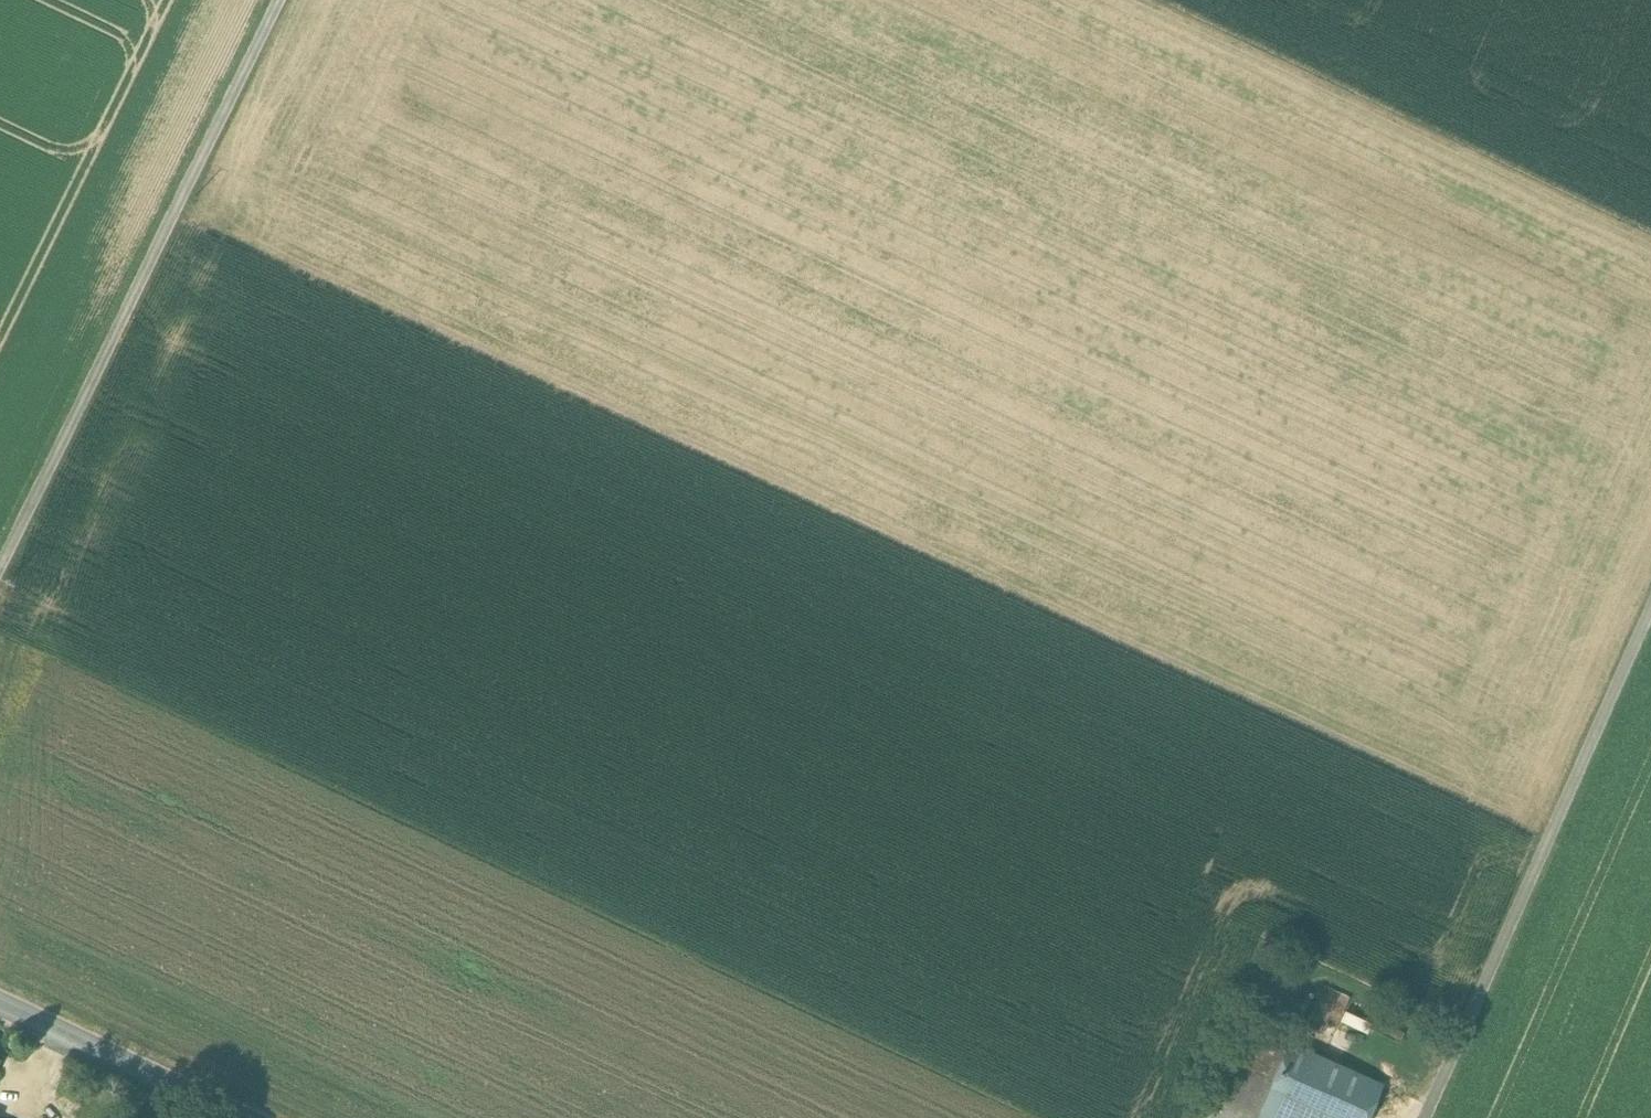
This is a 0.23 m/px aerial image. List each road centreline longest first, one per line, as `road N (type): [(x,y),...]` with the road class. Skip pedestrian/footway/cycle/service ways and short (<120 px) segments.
road 1 (unclassified): [(0,571),(281,0)]
road 2 (unclassified): [(1439,1117),(1650,625)]
road 3 (unclassified): [(243,1117),(0,1003)]

